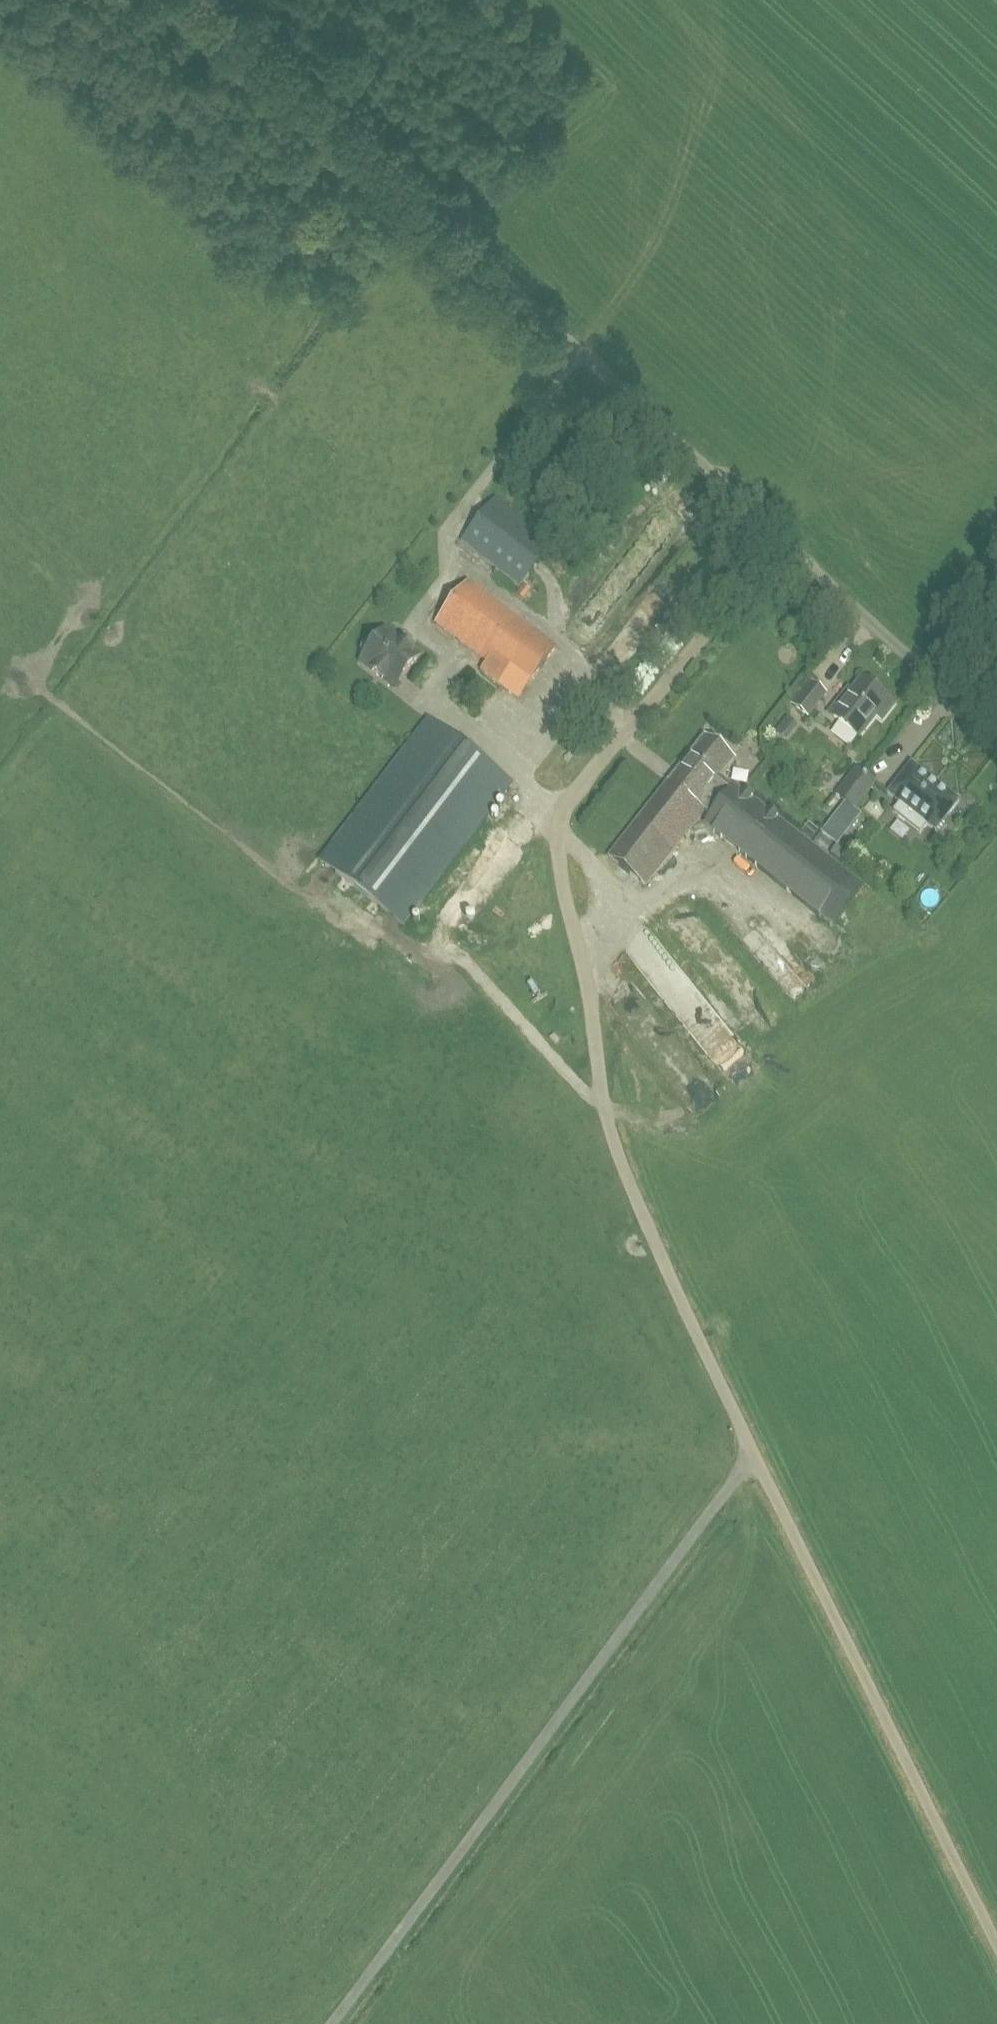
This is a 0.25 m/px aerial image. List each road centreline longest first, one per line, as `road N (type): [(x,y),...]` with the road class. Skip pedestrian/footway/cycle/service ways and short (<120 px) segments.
road 1 (unclassified): [(996,740),(196,0)]

